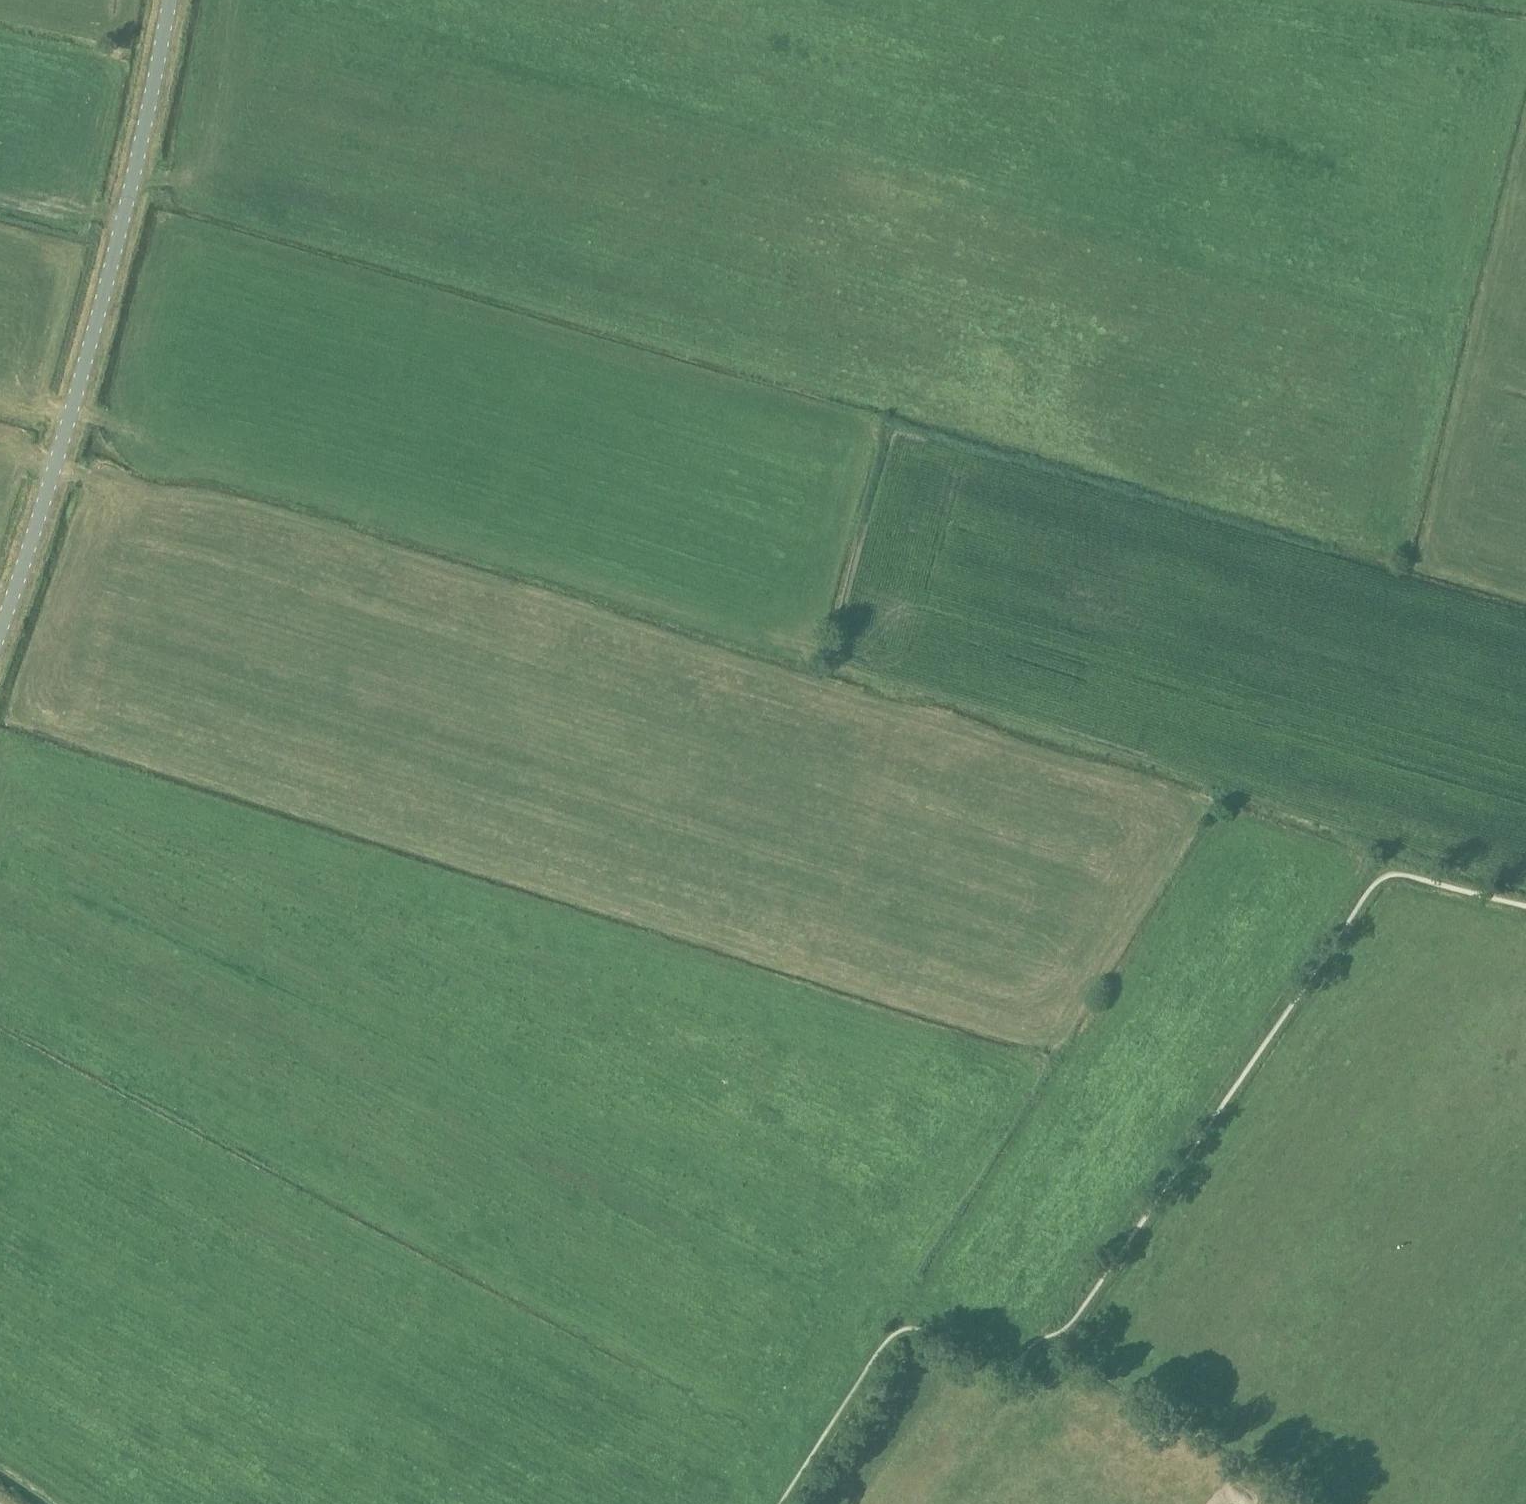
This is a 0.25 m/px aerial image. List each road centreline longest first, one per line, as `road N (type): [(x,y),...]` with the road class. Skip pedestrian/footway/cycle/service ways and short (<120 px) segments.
road 1 (unclassified): [(0,623),(104,288),(167,0)]

